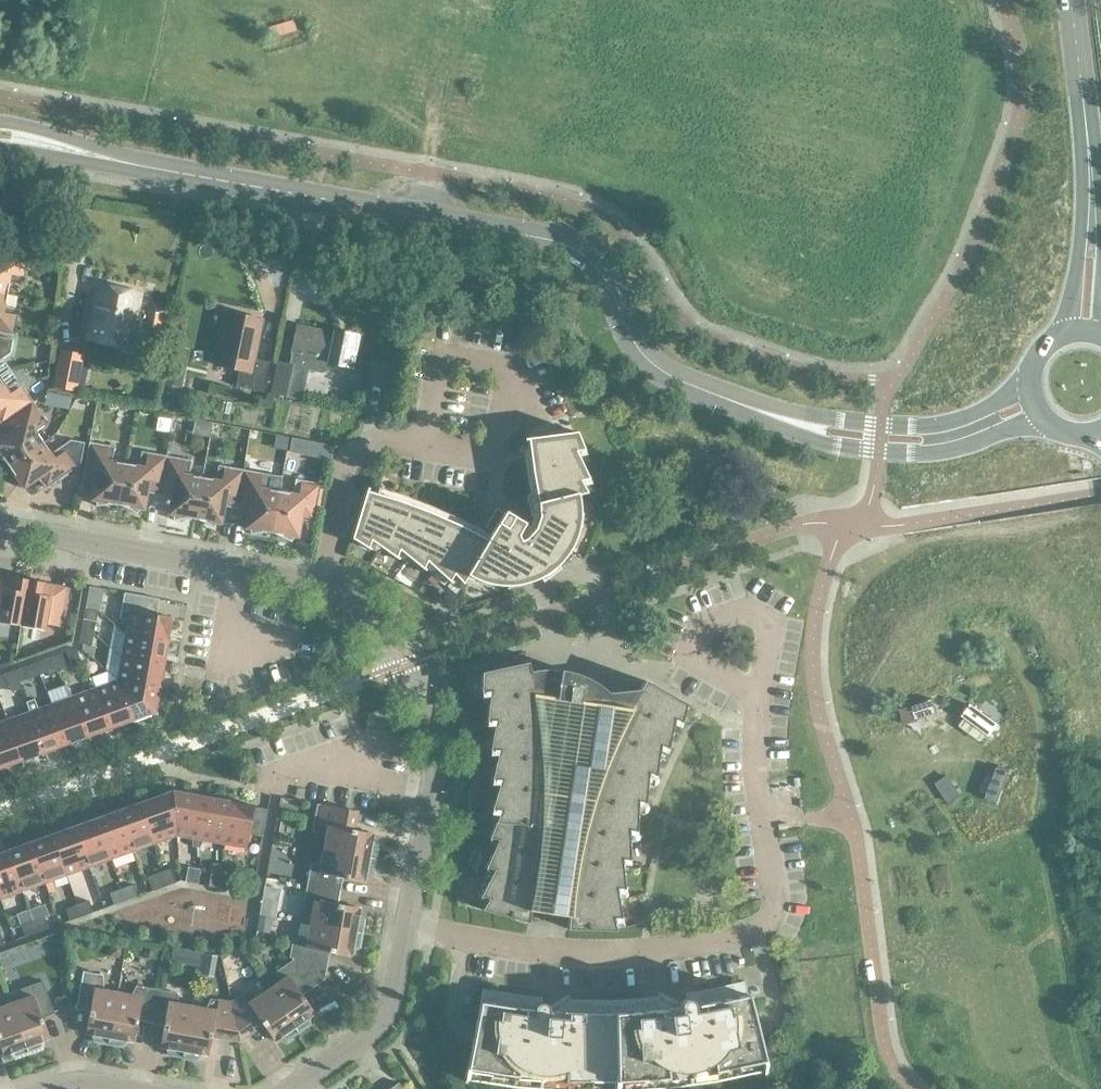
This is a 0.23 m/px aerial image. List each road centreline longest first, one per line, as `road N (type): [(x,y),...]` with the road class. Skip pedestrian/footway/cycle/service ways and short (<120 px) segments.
road 1 (residential): [(723,400),(650,364),(602,275),(568,245),(0,139)]
road 2 (residential): [(408,929),(554,953),(609,953),(700,945),(768,922),(776,888),(758,761),(759,696)]
road 3 (residential): [(723,400),(808,437),(920,455),(1047,422)]
road 4 (tertiary): [(1087,329),(1096,212),(1073,0)]
road 5 (residential): [(325,584),(0,532)]
road 6 (residential): [(1028,384),(967,417),(923,426),(723,400)]
road 7 (residential): [(431,795),(438,736),(425,701),(350,599),(325,584)]
road 8 (residential): [(288,1088),(386,1019),(408,929)]
road 9 (residential): [(759,696),(768,635),(761,615),(741,613),(703,626),(693,642),(698,663)]
road 10 (residential): [(325,584),(348,463),(373,440),(395,439)]
road 11 (residential): [(408,929),(431,795)]

